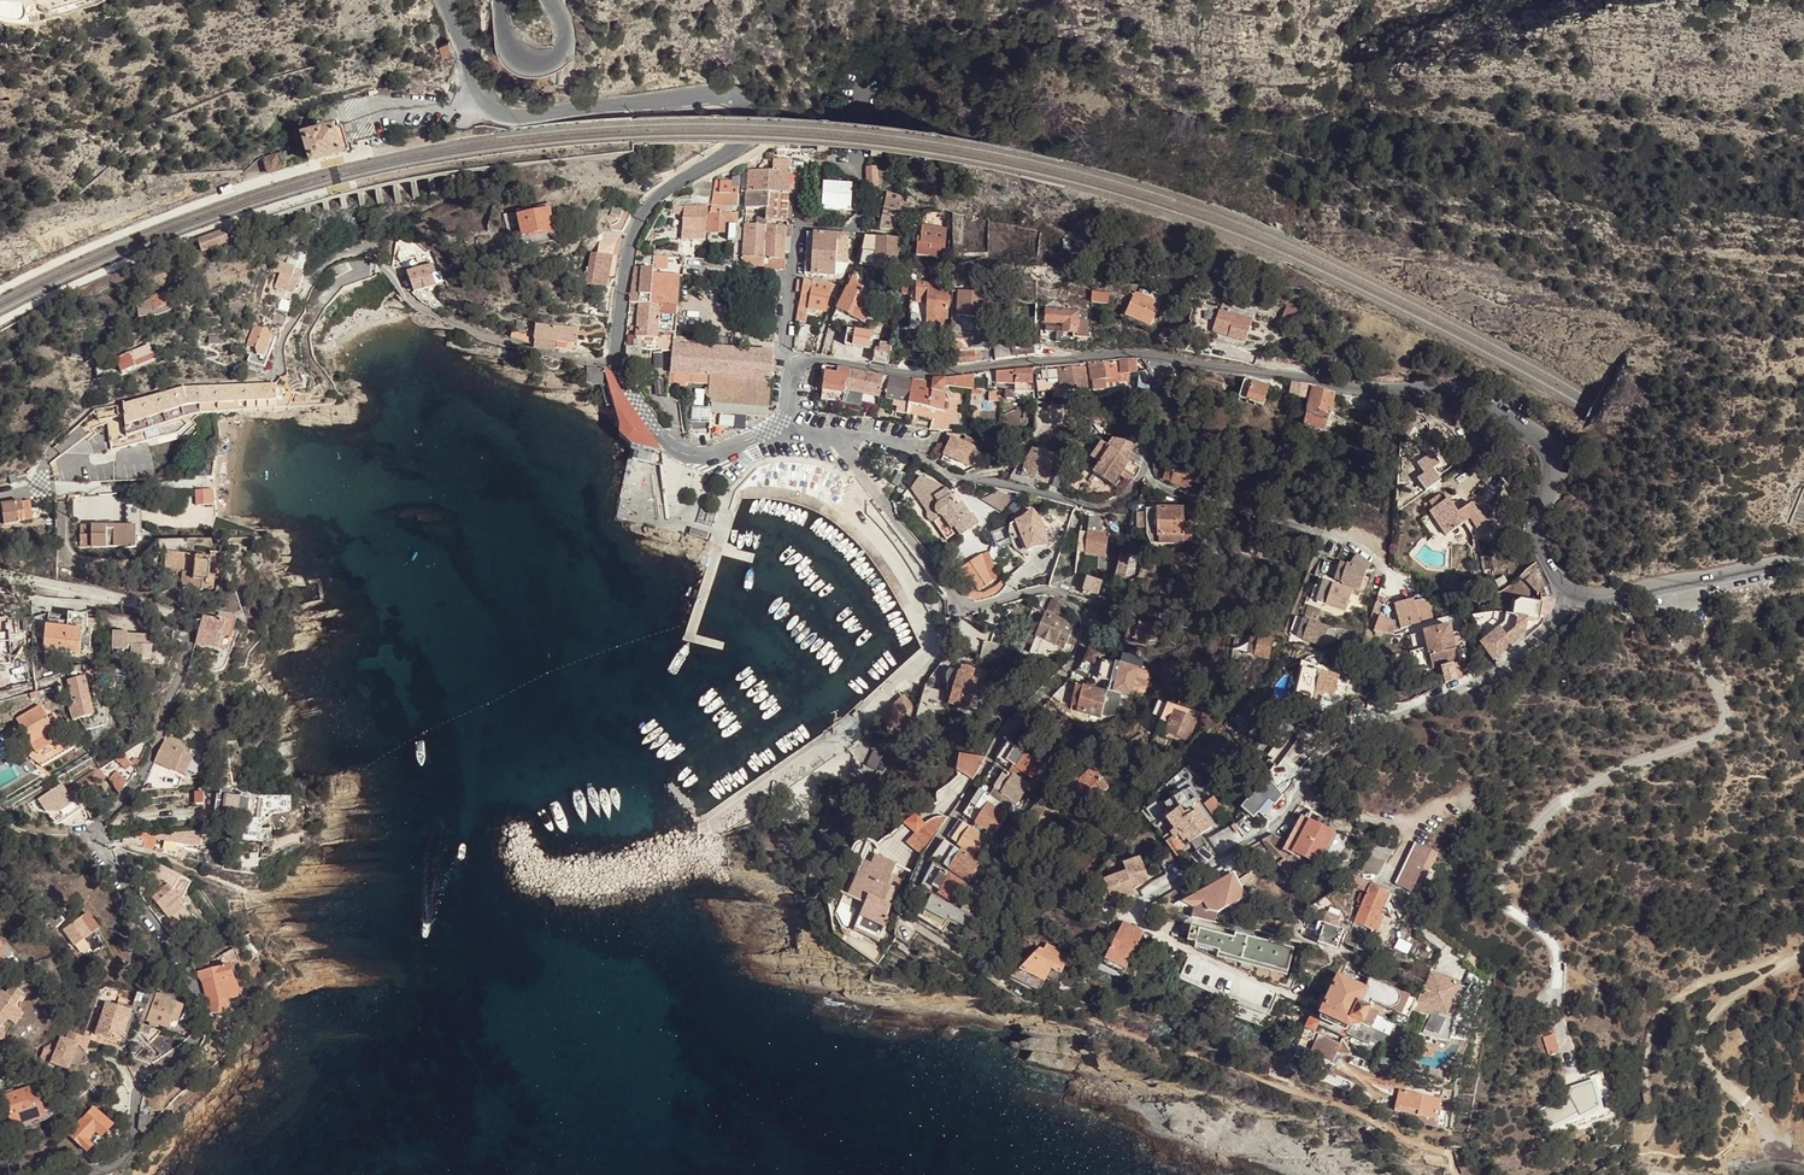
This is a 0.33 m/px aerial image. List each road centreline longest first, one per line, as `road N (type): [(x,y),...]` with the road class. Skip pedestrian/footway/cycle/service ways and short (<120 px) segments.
road 1 (residential): [(1027,1003),(906,921),(903,911),(1003,739),(1077,660),(1087,618),(1055,591),(962,602),(834,437)]
road 2 (residential): [(46,1174),(116,1159),(130,1136),(141,1082),(185,1038),(194,1012),(186,971),(94,832),(154,752),(184,632),(177,620),(138,601),(35,582)]
road 3 (tertiary): [(442,0),(484,102),(499,115),(531,119),(720,98),(748,115),(752,134),(743,150),(663,192),(640,219),(627,254),(616,362)]
road 4 (residential): [(1164,356),(1350,386),(1452,387),(1488,399),(1548,448),(1553,466),(1539,542),(1551,569),(1575,592)]
road 5 (residential): [(276,376),(313,275),(329,260),(357,252),(373,254),(433,314),(536,353),(616,362)]
road 6 (residential): [(1311,1006),(1143,926),(1136,912),(1270,828),(1296,791)]
road 7 (residential): [(795,369),(816,359),(926,374),(1164,356)]
road 8 (residential): [(1296,791),(1312,764),(1353,730),(1423,707),(1504,666),(1555,622),(1575,592)]
road 9 (residential): [(834,437),(876,437),(956,477),(1096,506),(1124,496),(1146,468)]
road 10 (track): [(1803,951),(1726,1000),(1703,1033),(1710,1067),(1756,1109),(1779,1148)]
road 11 (residential): [(1391,572),(1335,534),(1157,483),(1146,468)]
road 12 (unclassified): [(1575,592),(1612,596),(1803,560)]
road 13 (tertiary): [(616,362),(660,436),(680,452),(708,454),(776,425)]
road 14 (residential): [(1296,791),(1408,834),(1389,880),(1405,913)]
road 15 (residential): [(799,225),(847,228),(860,218),(869,77)]
road 16 (tertiary): [(550,0),(565,46),(555,58),(534,62),(507,43),(500,0)]

